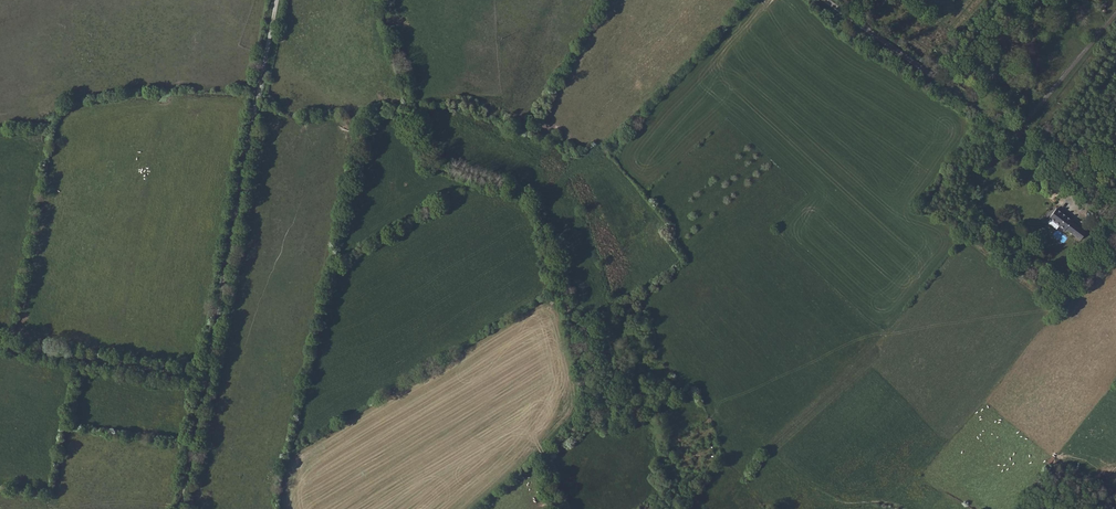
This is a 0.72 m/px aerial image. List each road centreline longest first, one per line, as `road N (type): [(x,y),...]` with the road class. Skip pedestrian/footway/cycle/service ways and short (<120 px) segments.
road 1 (track): [(563,508),(547,460),(596,419),(538,198),(426,156),(381,0)]
road 2 (track): [(182,508),(278,0)]
road 3 (unclassified): [(1115,209),(823,0)]
road 4 (track): [(205,379),(0,346)]

